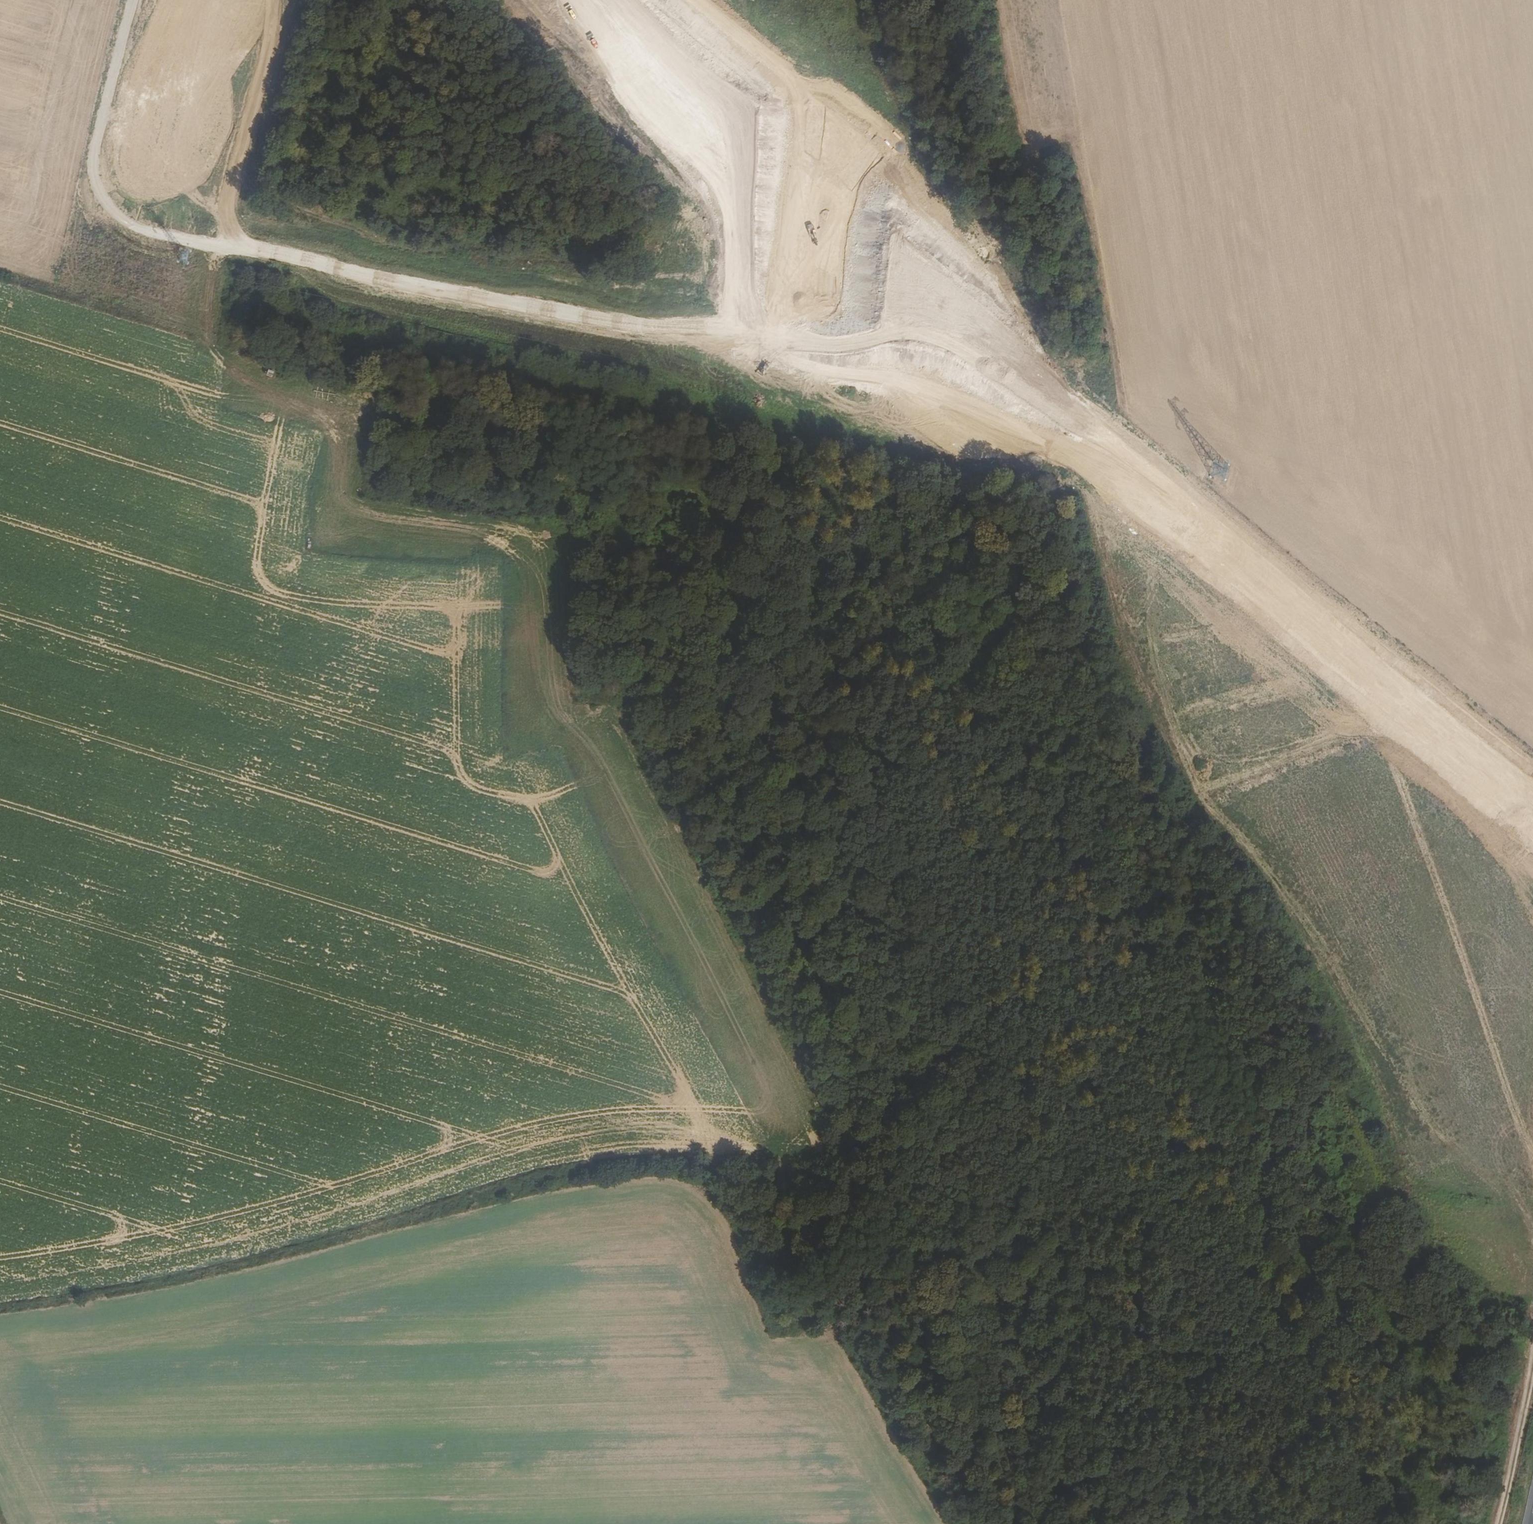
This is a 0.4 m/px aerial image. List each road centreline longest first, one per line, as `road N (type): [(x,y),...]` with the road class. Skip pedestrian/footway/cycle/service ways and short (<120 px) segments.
road 1 (track): [(562,0),(702,125),(733,165)]
road 2 (track): [(1369,682),(1532,823)]
road 3 (track): [(1498,1523),(1532,1370)]

